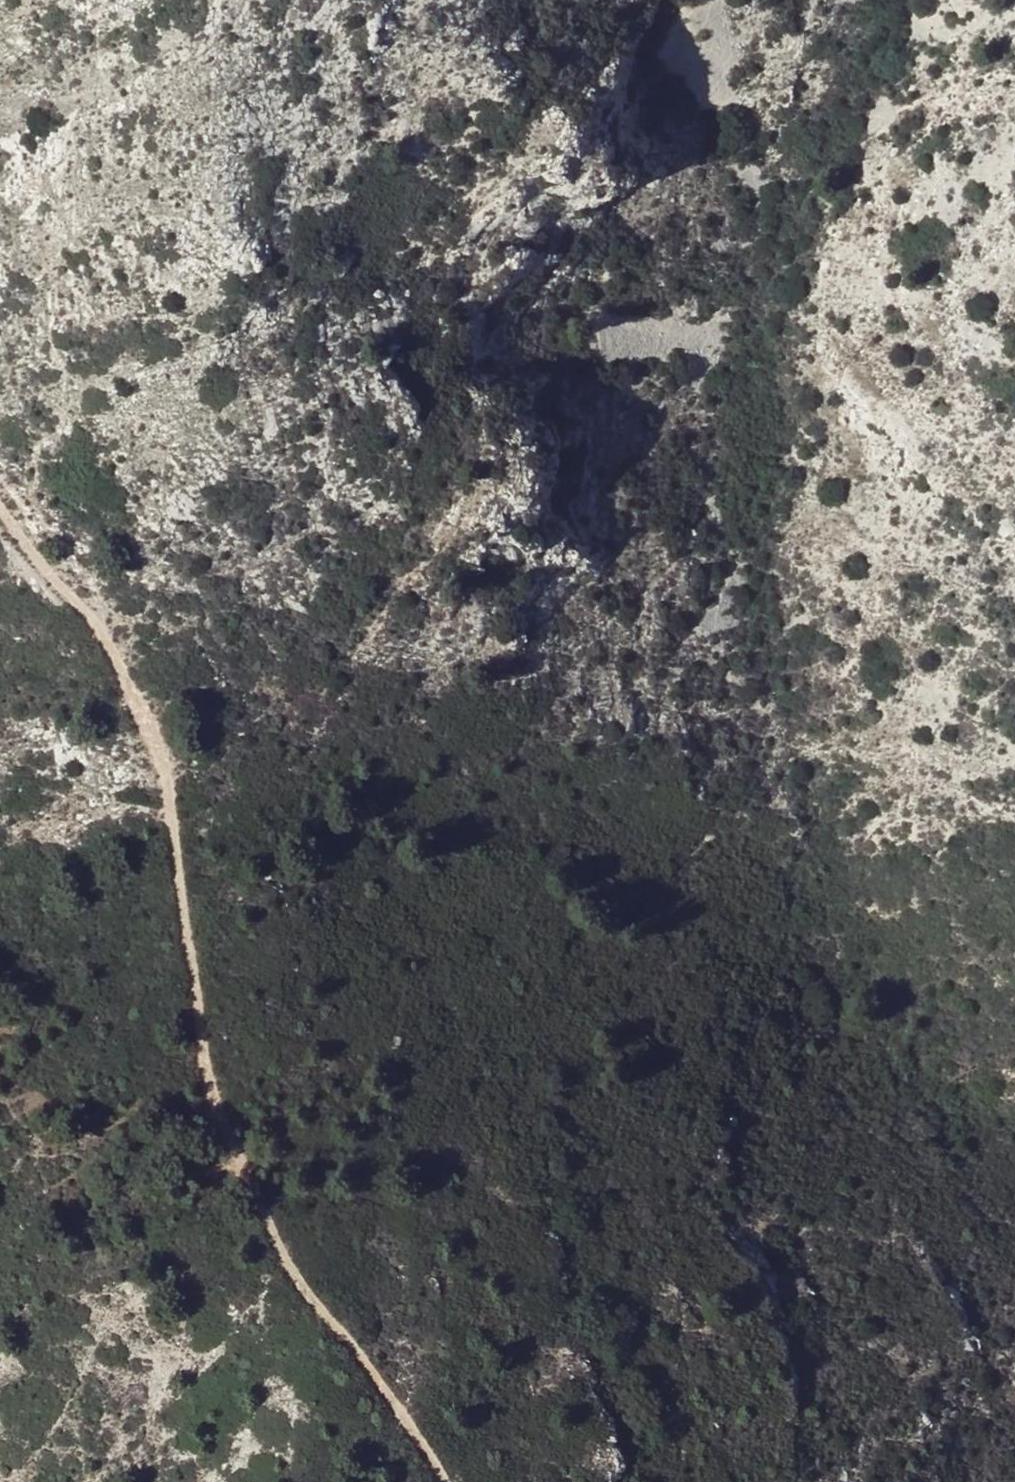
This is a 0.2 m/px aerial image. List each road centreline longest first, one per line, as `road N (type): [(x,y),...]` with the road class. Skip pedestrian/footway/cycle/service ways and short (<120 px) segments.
road 1 (track): [(0,513),(110,650),(165,771),(199,1035),(217,1111),(291,1273),(444,1481)]

